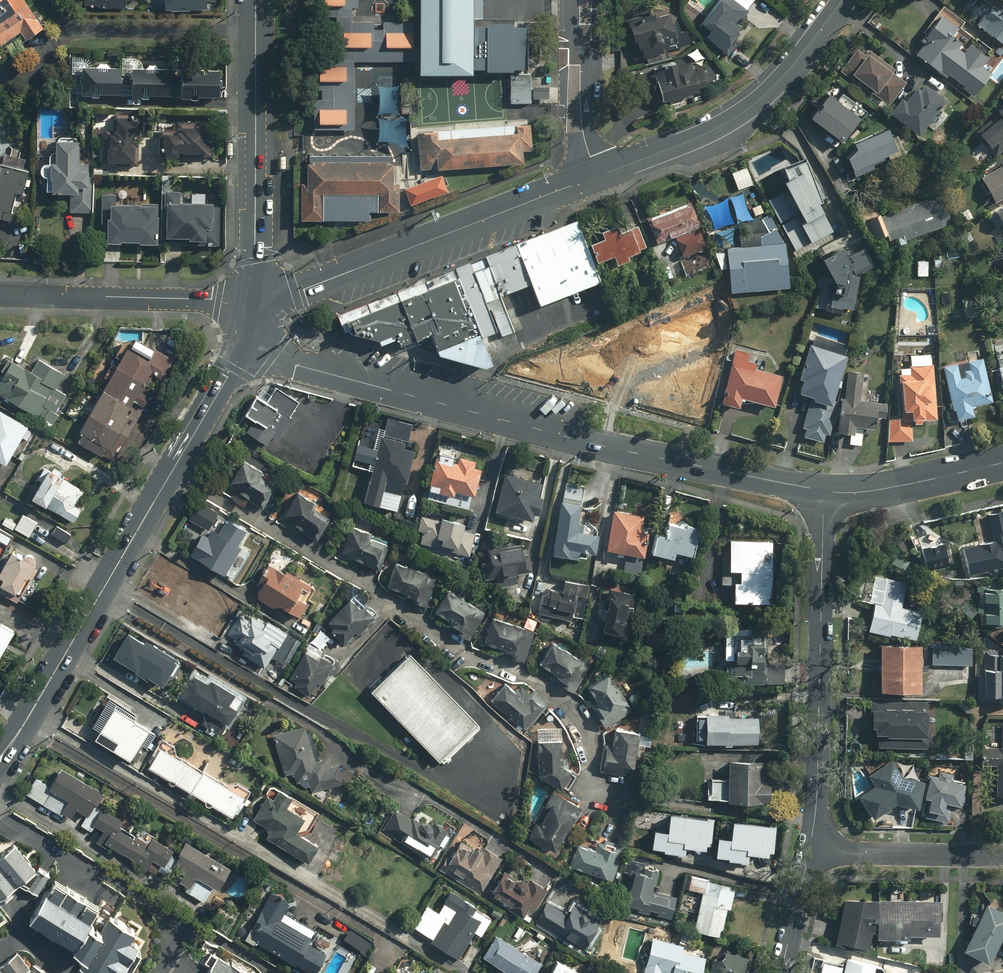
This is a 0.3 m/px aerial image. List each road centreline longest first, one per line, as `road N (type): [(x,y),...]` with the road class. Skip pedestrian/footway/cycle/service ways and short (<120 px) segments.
road 1 (secondary): [(253,317),(295,364),(583,440),(824,491)]
road 2 (primary): [(253,317),(0,758)]
road 3 (secondary): [(599,175),(296,292),(253,317)]
road 4 (residential): [(810,851),(824,491)]
road 5 (primary): [(254,0),(253,317)]
road 6 (secondary): [(840,0),(786,71),(736,117),(599,175)]
road 7 (residential): [(0,295),(211,300),(253,317)]
road 8 (residential): [(0,818),(137,891),(182,924)]
road 9 (residential): [(1002,854),(810,851)]
road 10 (secondary): [(824,491),(865,492),(1002,463)]
road 11 (residential): [(599,175),(582,118),(581,0)]
road 12 (residential): [(781,972),(810,851)]

